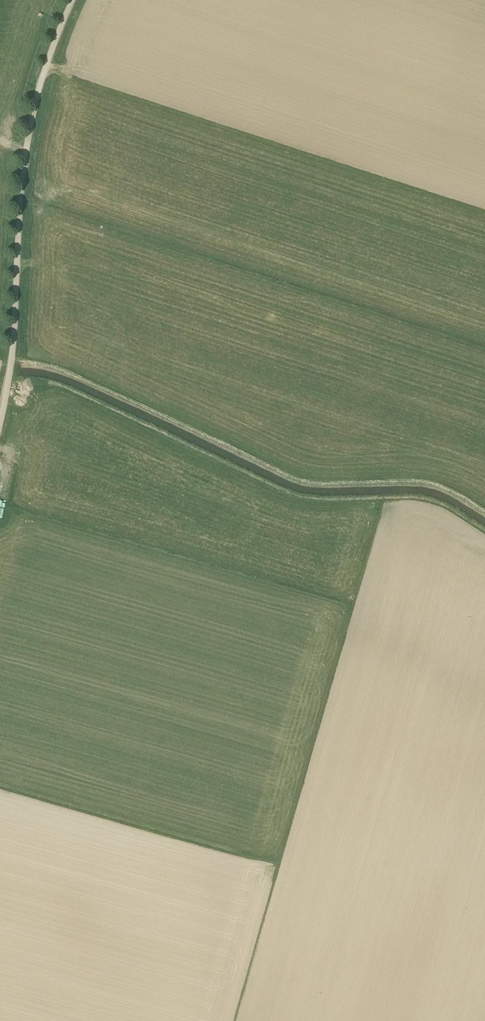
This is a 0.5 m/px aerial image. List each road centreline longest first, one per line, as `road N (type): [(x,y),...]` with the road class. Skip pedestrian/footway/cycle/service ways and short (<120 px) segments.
road 1 (unclassified): [(0,397),(23,134),(68,0)]

